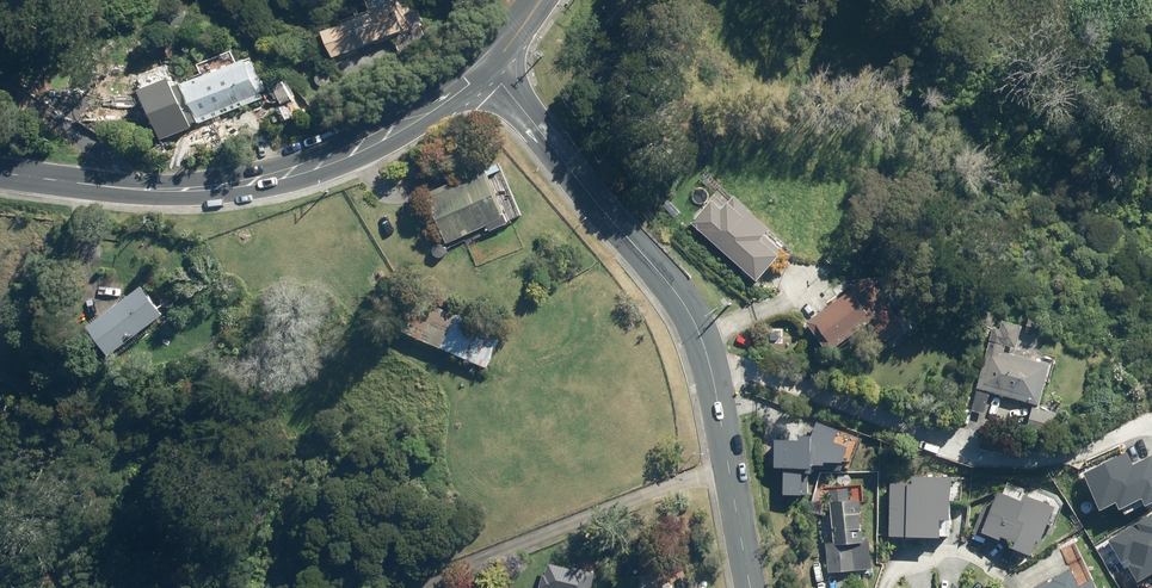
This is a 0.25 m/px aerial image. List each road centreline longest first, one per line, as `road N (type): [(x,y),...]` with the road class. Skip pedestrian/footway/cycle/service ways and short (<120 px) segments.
road 1 (tertiary): [(0,171),(126,186),(231,184),(300,170),(440,110),(489,69)]
road 2 (residential): [(709,362),(1008,460),(1081,454),(1151,419)]
road 3 (residential): [(489,69),(672,290),(696,323),(709,362)]
road 4 (residential): [(709,362),(751,587)]

